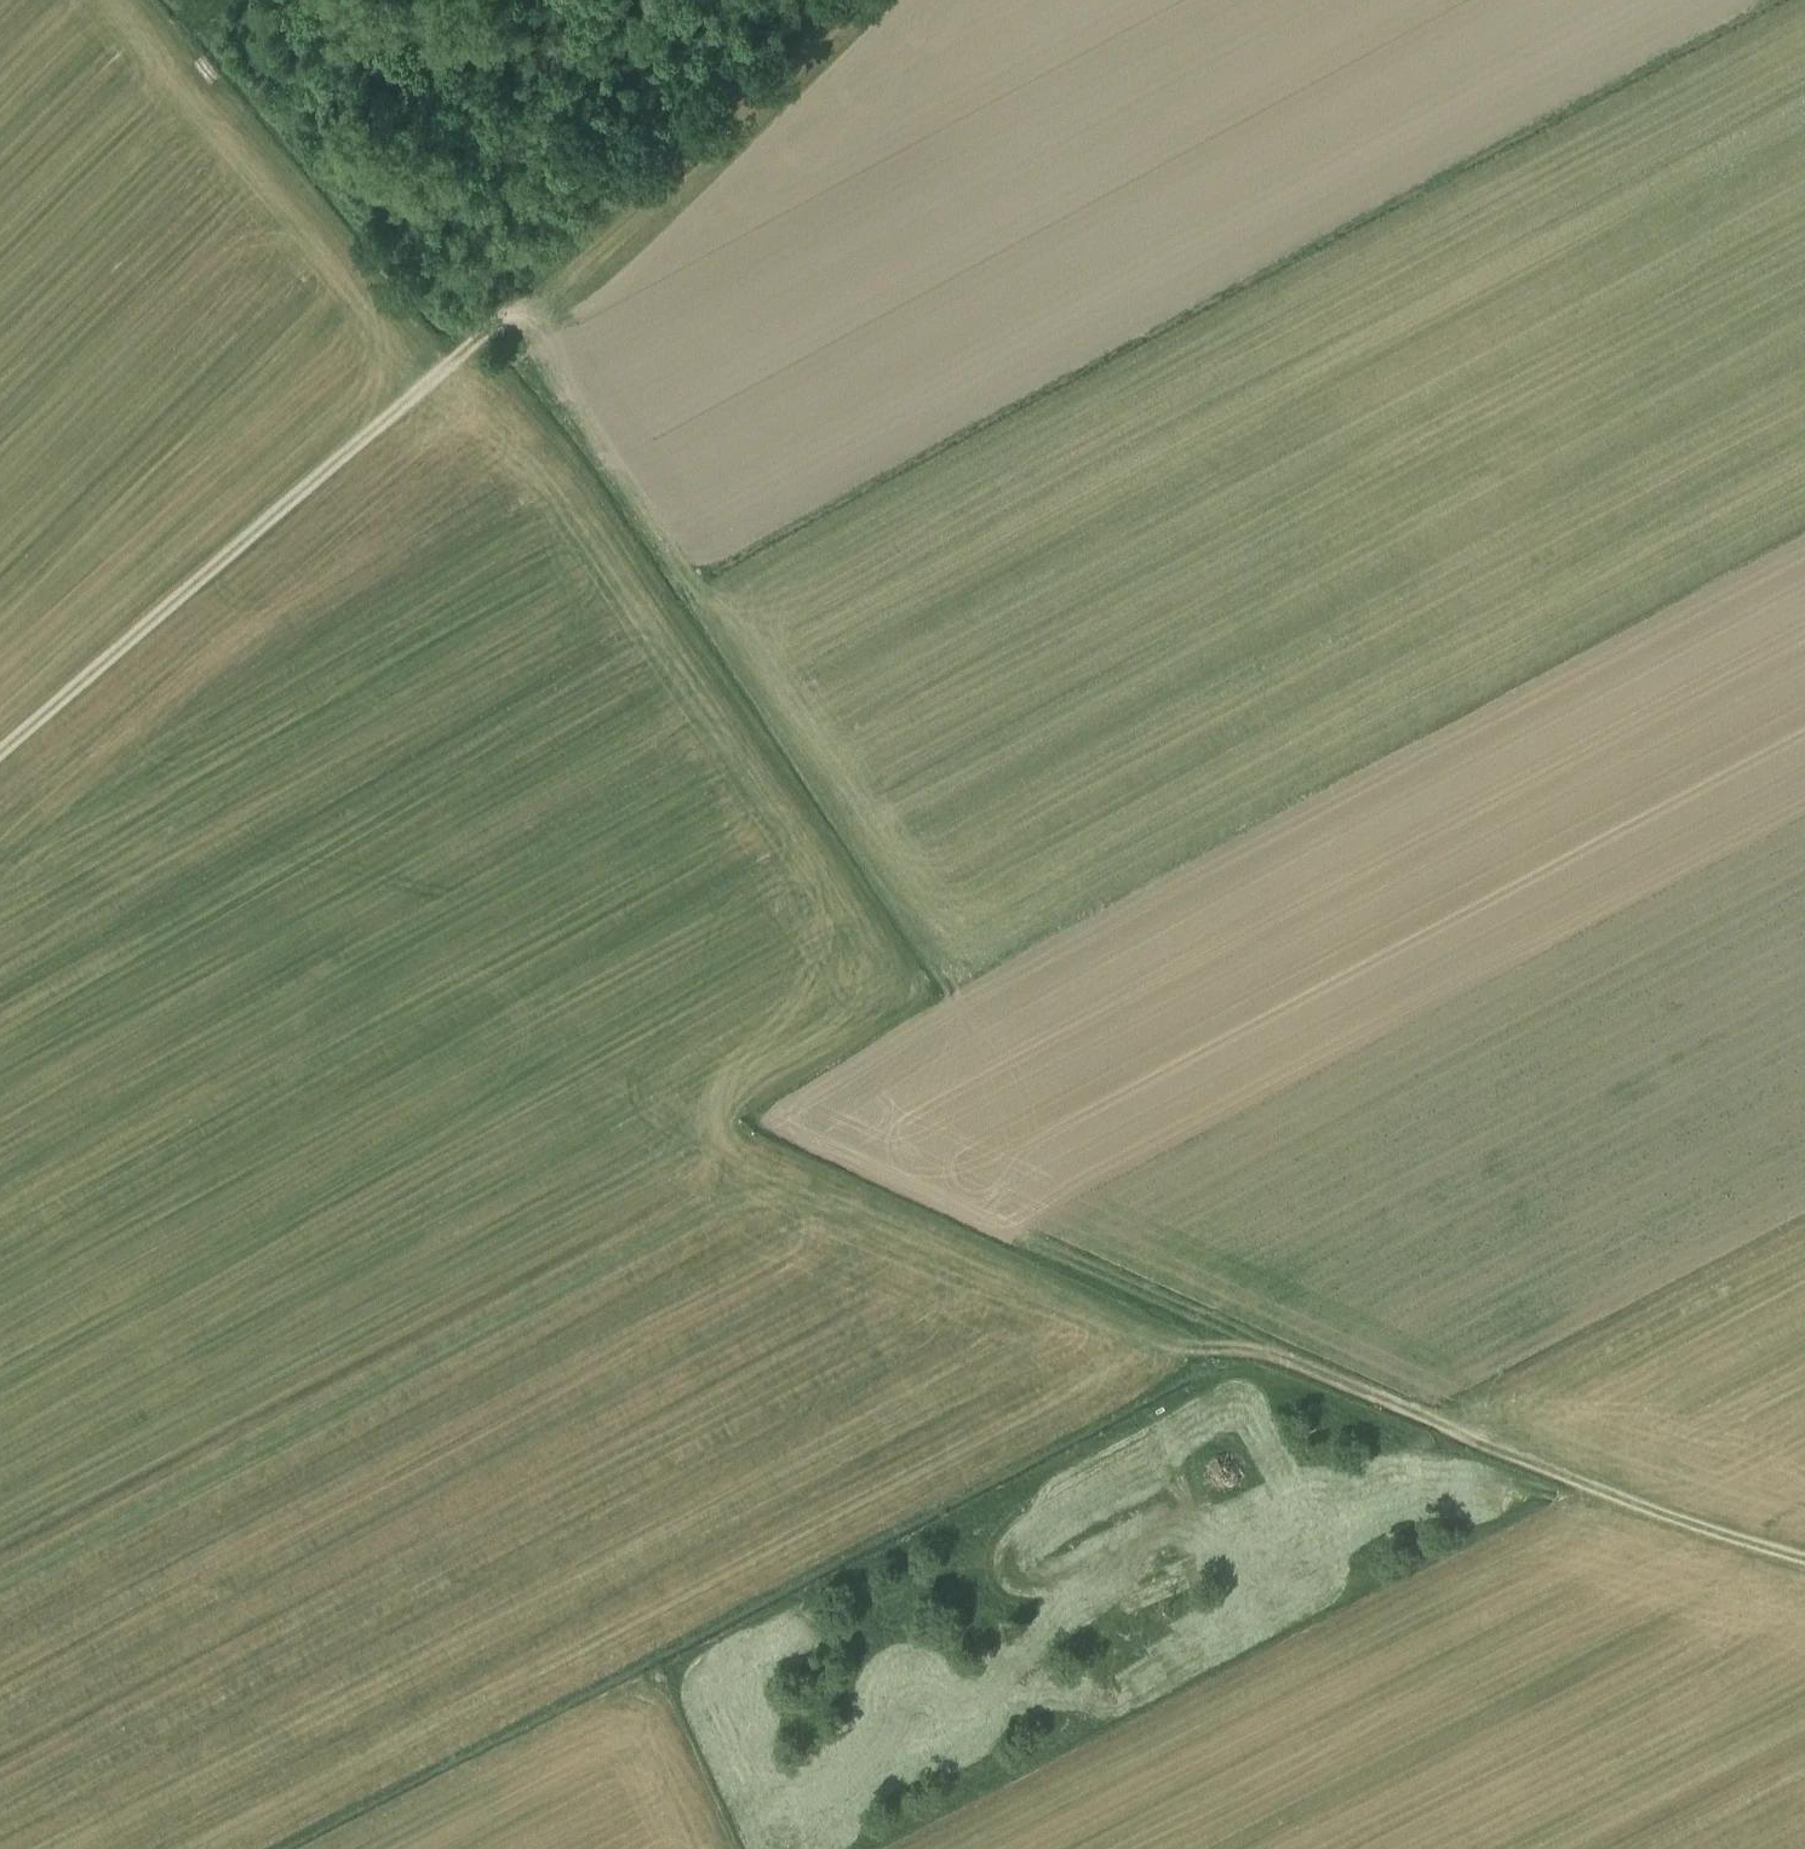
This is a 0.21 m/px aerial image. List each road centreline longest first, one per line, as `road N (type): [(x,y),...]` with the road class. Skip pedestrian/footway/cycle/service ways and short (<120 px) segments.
road 1 (track): [(1804,1556),(1580,1490),(1202,1341)]
road 2 (track): [(0,753),(450,364)]

